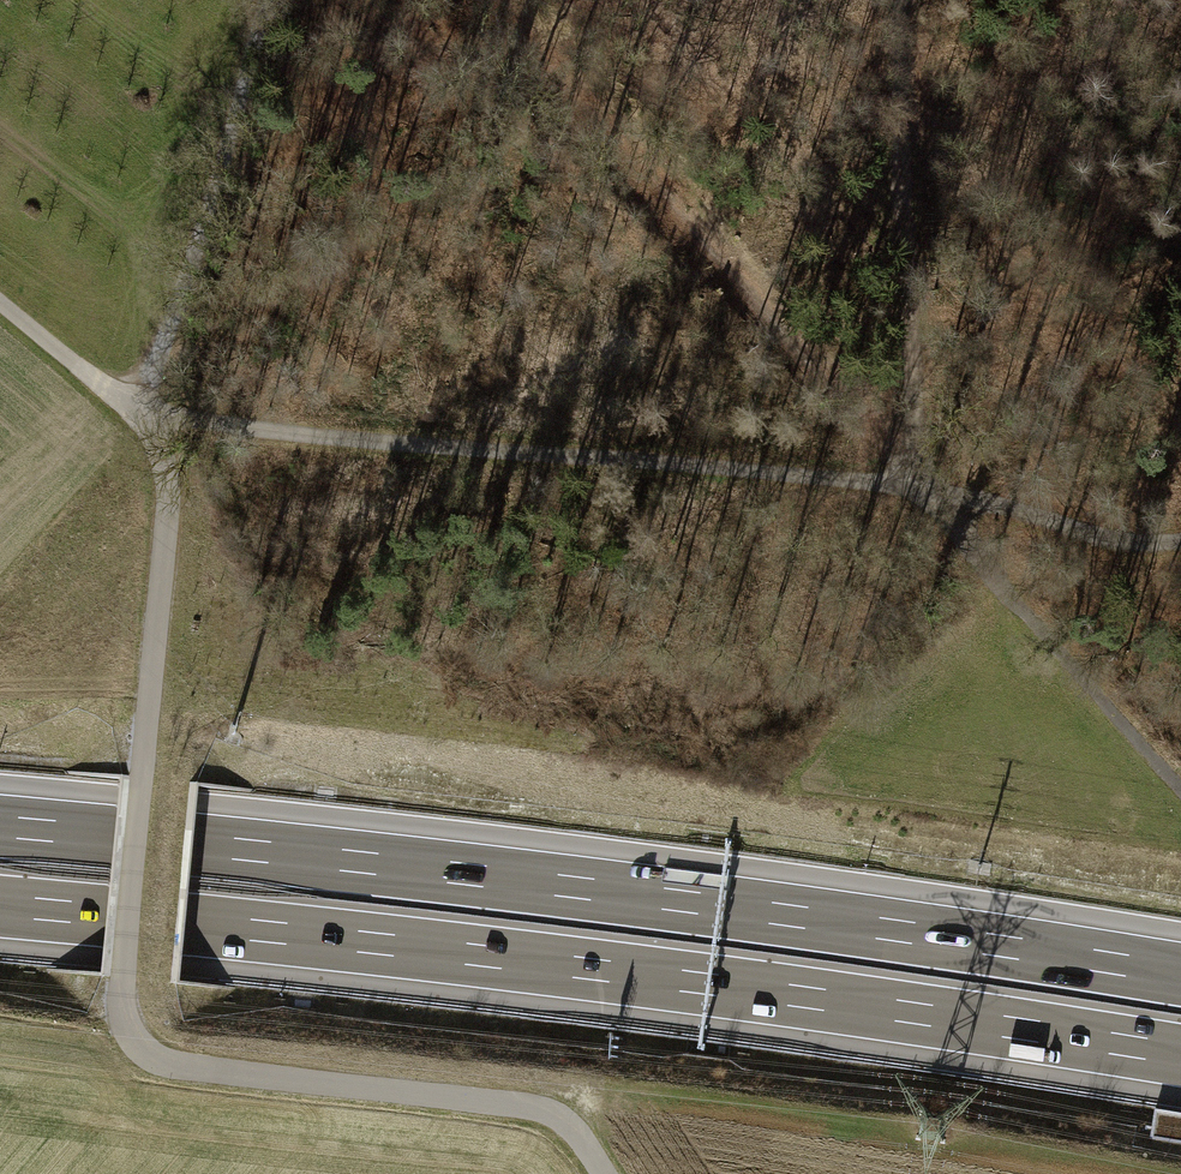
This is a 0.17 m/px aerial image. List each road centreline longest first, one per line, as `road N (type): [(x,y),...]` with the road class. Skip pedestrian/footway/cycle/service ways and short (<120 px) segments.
road 1 (motorway): [(0,907),(590,970),(1180,1056)]
road 2 (motorway): [(1180,975),(600,891),(0,827)]
road 3 (track): [(141,416),(917,486),(1050,522),(1156,544),(1180,541)]
road 4 (unclassified): [(123,976),(123,1013),(150,1055),(178,1066),(518,1106),(556,1116),(606,1173)]
road 5 (unclassified): [(0,302),(141,416),(165,457),(141,780)]
road 6 (track): [(900,0),(917,486)]
road 7 (track): [(126,404),(177,322),(257,0)]
road 8 (track): [(141,780),(123,976)]

